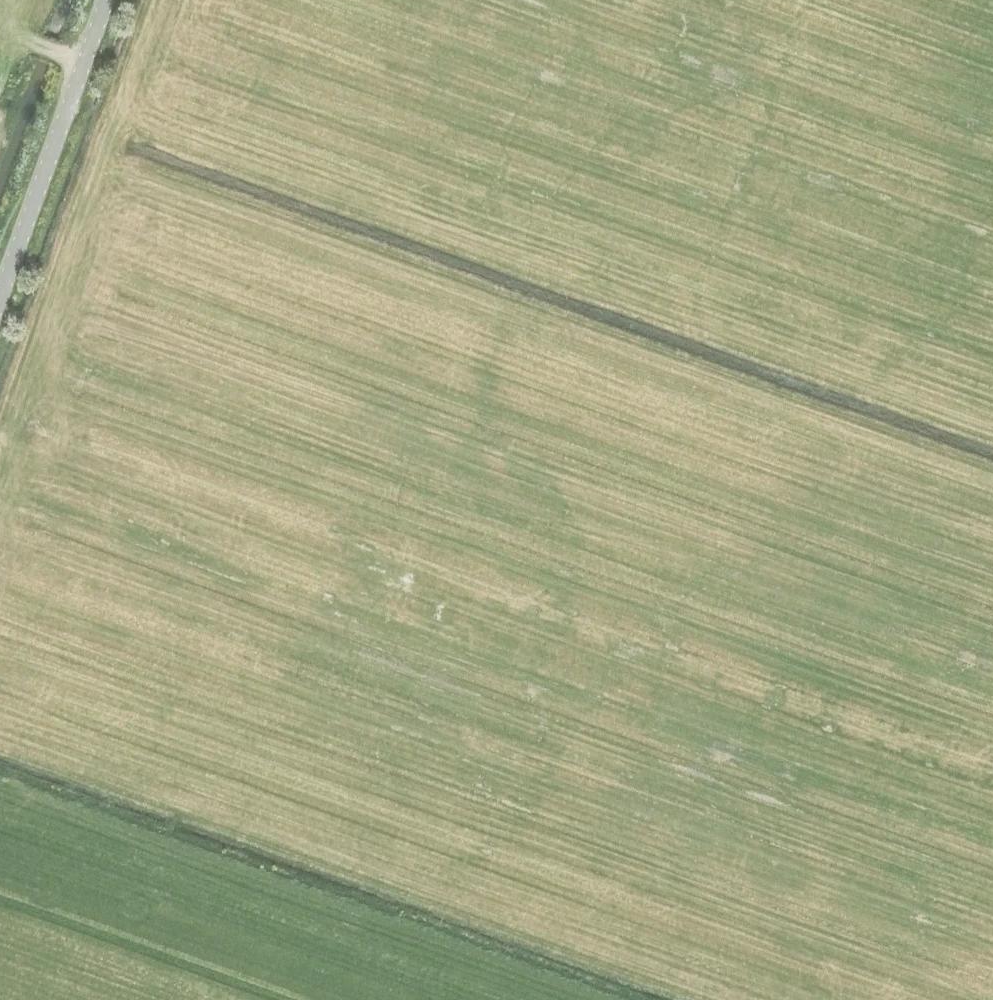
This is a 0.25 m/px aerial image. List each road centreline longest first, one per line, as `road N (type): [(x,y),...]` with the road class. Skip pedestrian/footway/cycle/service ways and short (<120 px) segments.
road 1 (tertiary): [(0,297),(107,0)]

